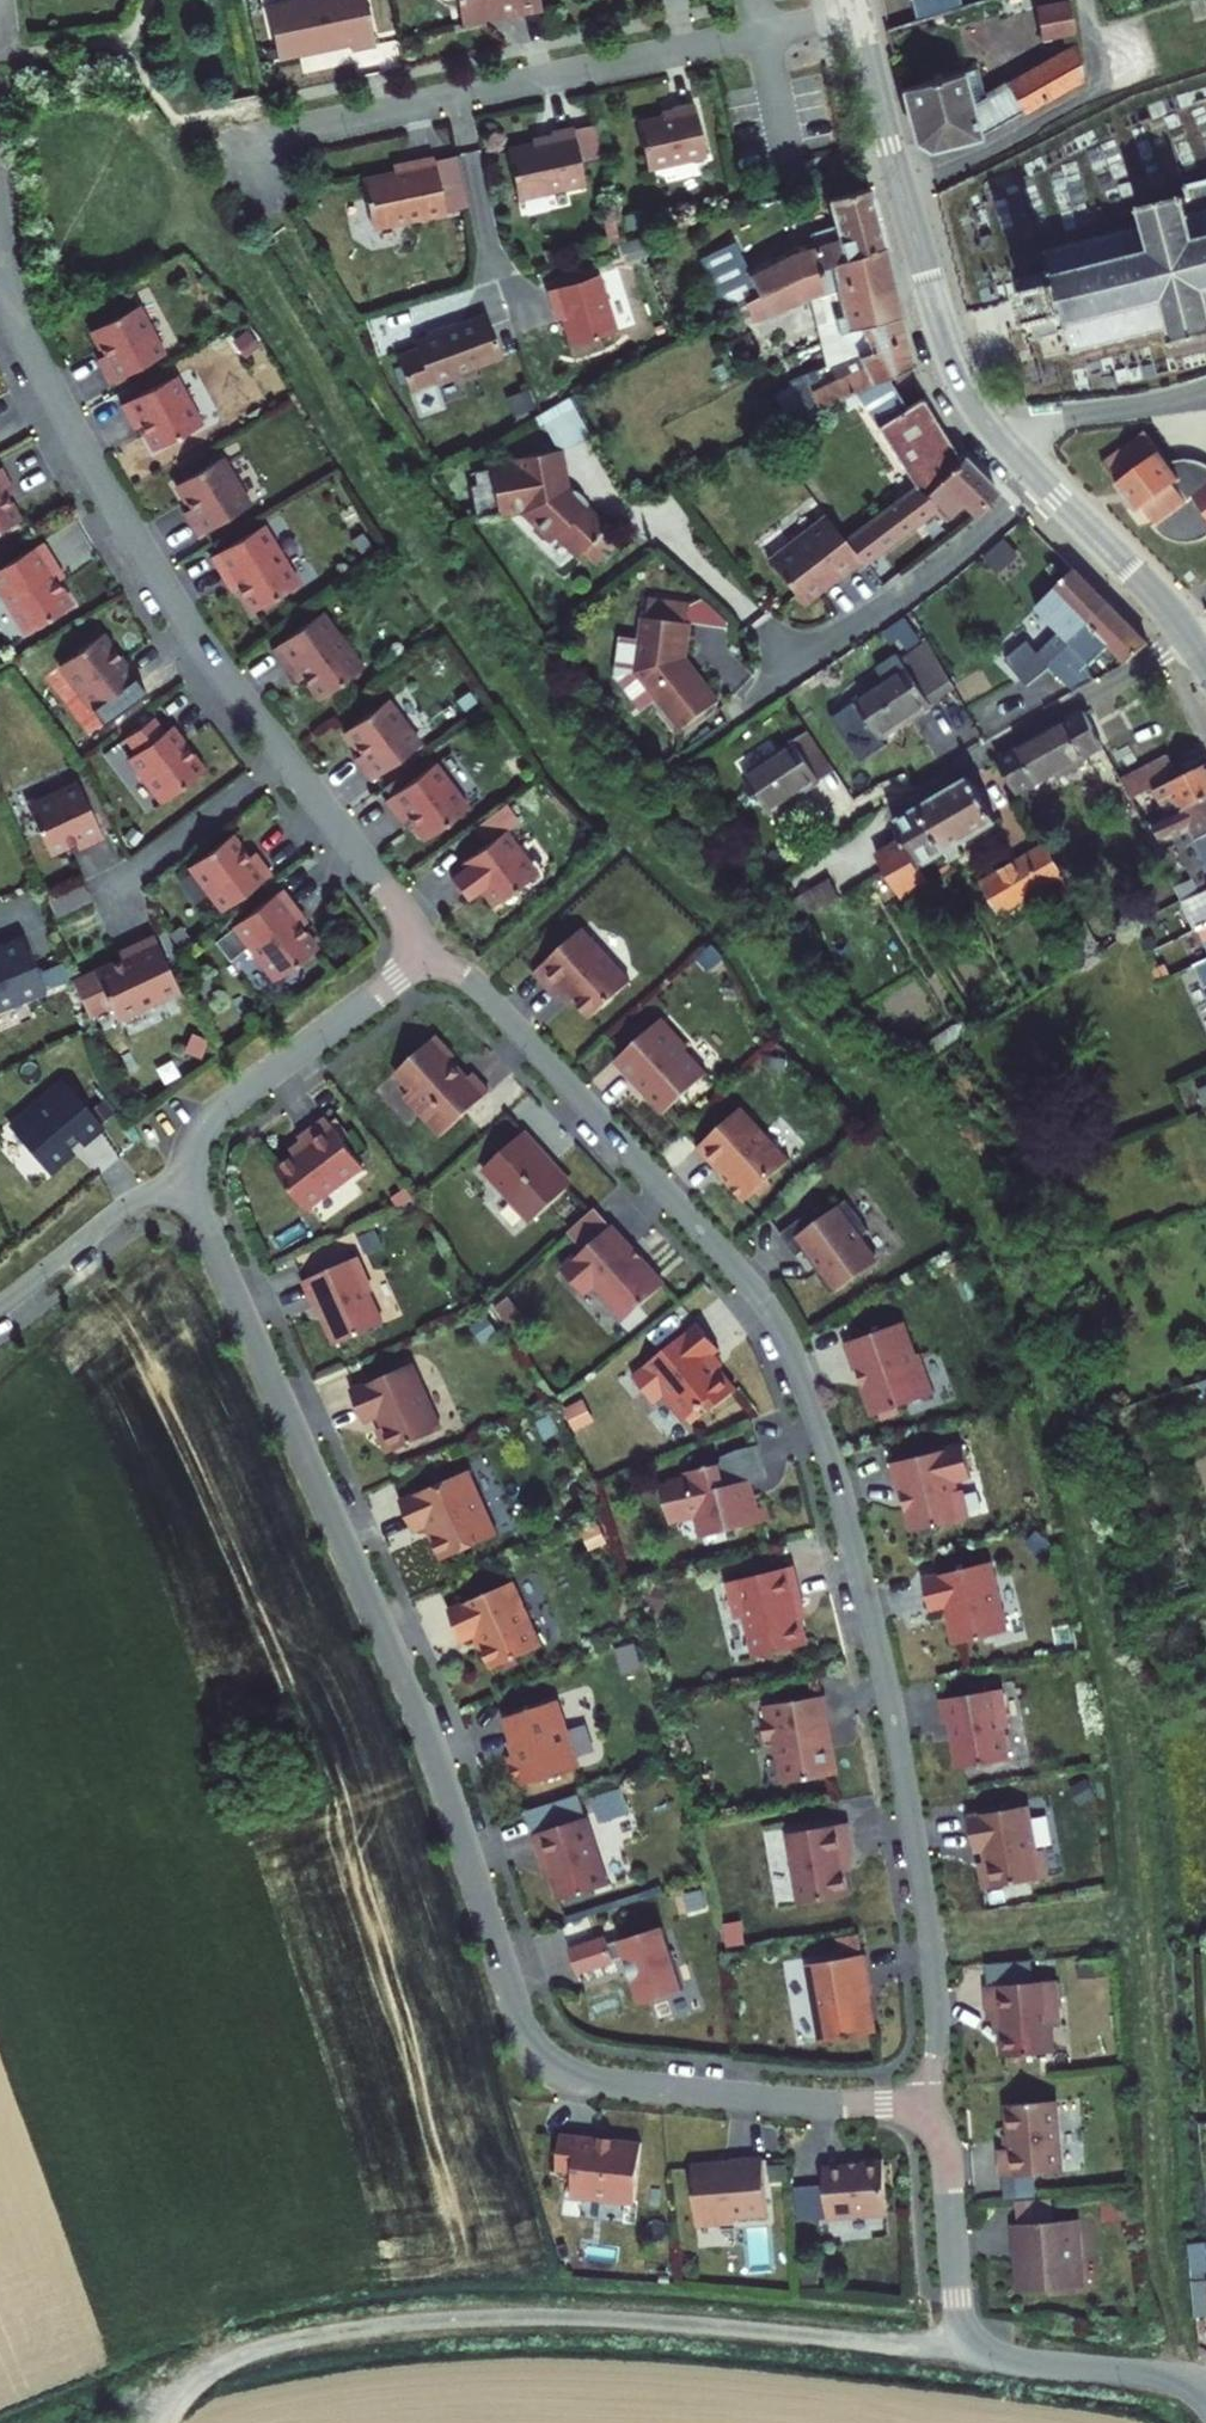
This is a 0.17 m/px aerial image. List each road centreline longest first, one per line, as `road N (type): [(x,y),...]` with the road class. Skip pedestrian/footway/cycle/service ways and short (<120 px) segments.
road 1 (residential): [(190,1173),(223,1272),(429,1738),(532,2045),(565,2072),(597,2081),(828,2104),(924,2104)]
road 2 (residential): [(425,958),(463,977),(504,1017),(752,1288),(794,1359),(835,1472),(895,1734),(939,2026),(924,2104)]
road 3 (track): [(164,2422),(204,2369),(277,2339),(471,2317),(669,2319),(988,2355)]
road 4 (residential): [(855,15),(242,141)]
road 5 (residential): [(289,761),(177,609),(104,486),(37,360),(3,258)]
road 6 (residential): [(924,2104),(943,2157),(959,2317),(977,2349),(1015,2363),(1175,2379),(1205,2390)]
road 7 (secondary): [(855,15),(946,343),(991,426)]
road 8 (residential): [(1035,476),(940,570),(747,698)]
road 9 (residential): [(1189,636),(887,811)]
road 10 (residential): [(425,958),(211,1115),(195,1139),(190,1173)]
road 11 (residential): [(136,925),(113,888),(289,761)]
road 12 (residential): [(425,958),(289,761)]
road 13 (residential): [(190,1173),(116,1215),(0,1309)]
road 14 (secondary): [(1035,476),(1189,636)]
road 15 (residential): [(991,426),(1141,407),(1205,390)]

